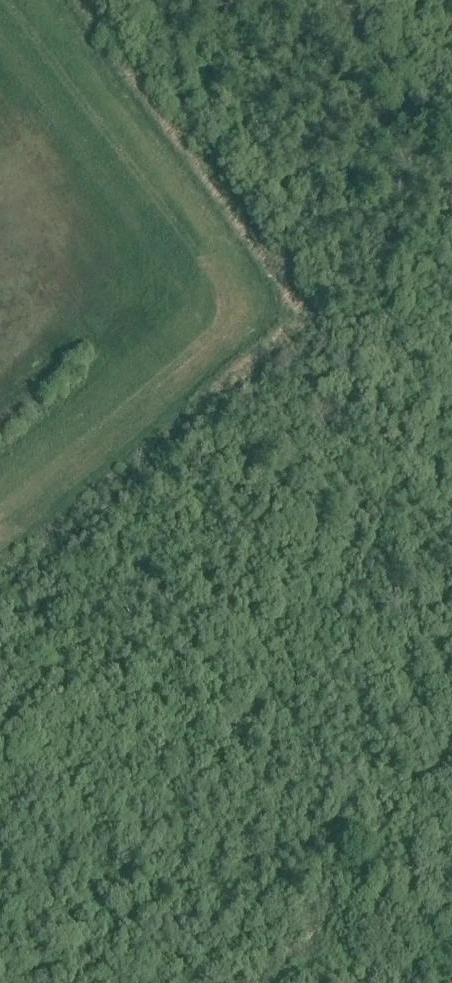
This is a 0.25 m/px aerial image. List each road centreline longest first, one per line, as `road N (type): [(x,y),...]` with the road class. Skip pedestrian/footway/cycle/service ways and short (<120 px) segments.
road 1 (track): [(4,0),(95,104),(217,296),(205,325),(0,499)]

